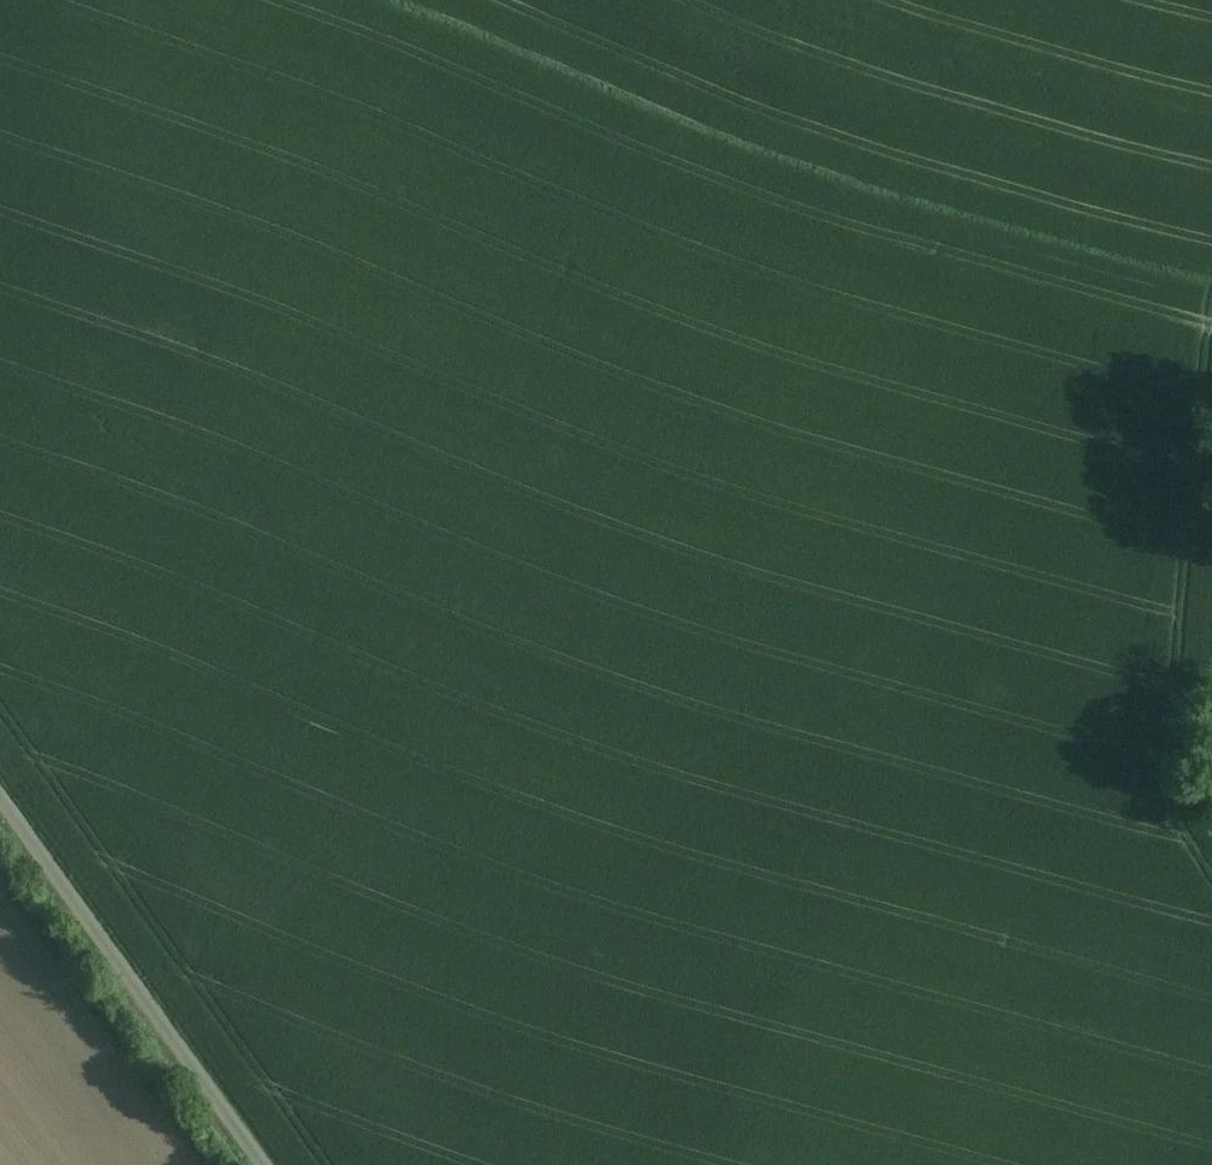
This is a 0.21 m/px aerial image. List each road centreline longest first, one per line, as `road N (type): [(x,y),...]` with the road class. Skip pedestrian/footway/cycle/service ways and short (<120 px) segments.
road 1 (unclassified): [(265,1164),(0,791)]

